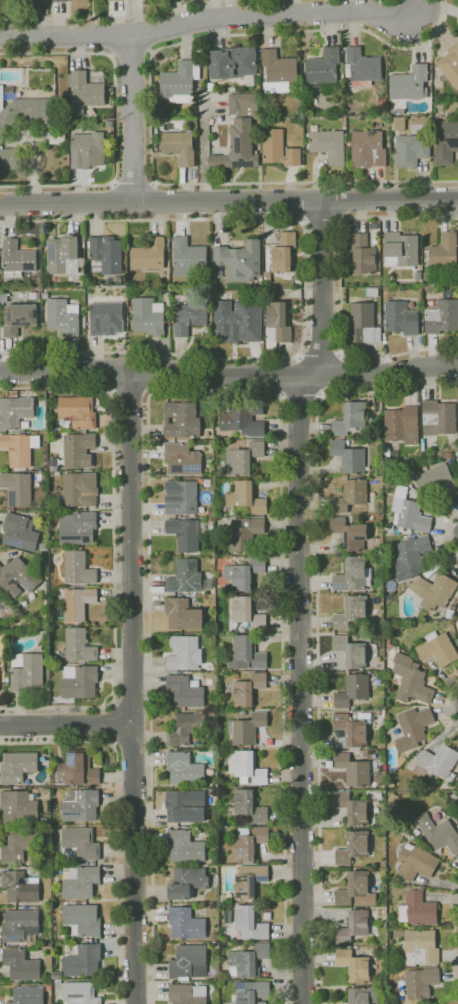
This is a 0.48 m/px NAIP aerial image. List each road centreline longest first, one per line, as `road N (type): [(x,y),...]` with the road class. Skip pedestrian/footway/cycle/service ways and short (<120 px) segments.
road 1 (residential): [(322,199),(323,329),(300,389),(304,1003)]
road 2 (residential): [(131,371),(138,1003)]
road 3 (residential): [(457,366),(385,374),(0,373)]
road 4 (residential): [(0,203),(457,198)]
road 5 (residential): [(0,35),(155,33),(248,17),(422,11)]
road 6 (residential): [(132,34),(136,201)]
road 7 (residential): [(132,722),(0,725)]

